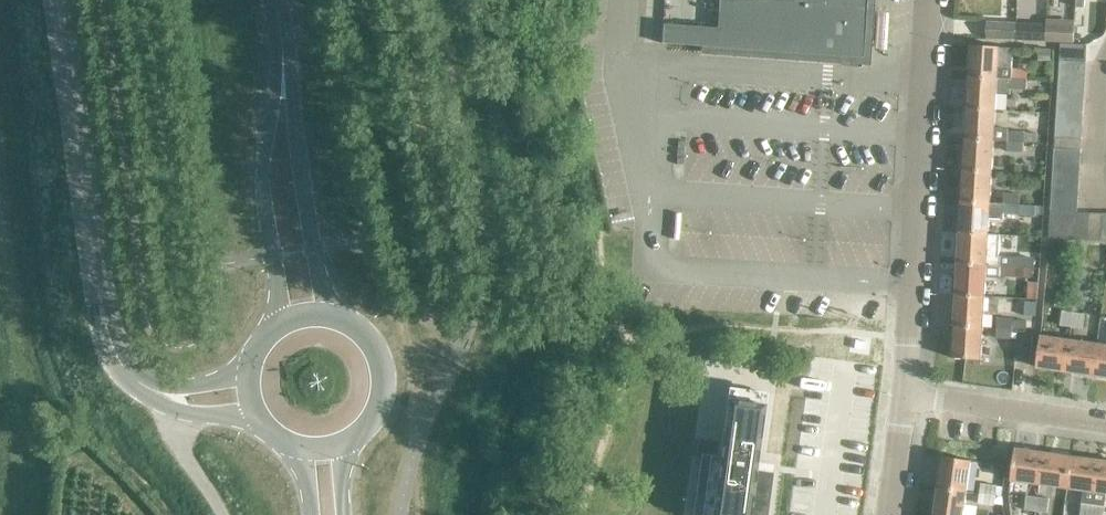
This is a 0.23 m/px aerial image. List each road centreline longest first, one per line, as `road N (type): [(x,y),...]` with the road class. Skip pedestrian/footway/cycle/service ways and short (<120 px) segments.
road 1 (residential): [(904,398),(929,0)]
road 2 (secondary): [(135,380),(106,332),(56,0)]
road 3 (unclassified): [(280,110),(262,169),(280,324)]
road 4 (unclassified): [(324,315),(300,169),(280,110)]
road 5 (residential): [(1105,428),(904,398)]
road 6 (secondary): [(352,439),(372,420),(381,367),(370,342),(324,315)]
road 7 (secondary): [(135,380),(178,409),(256,418)]

